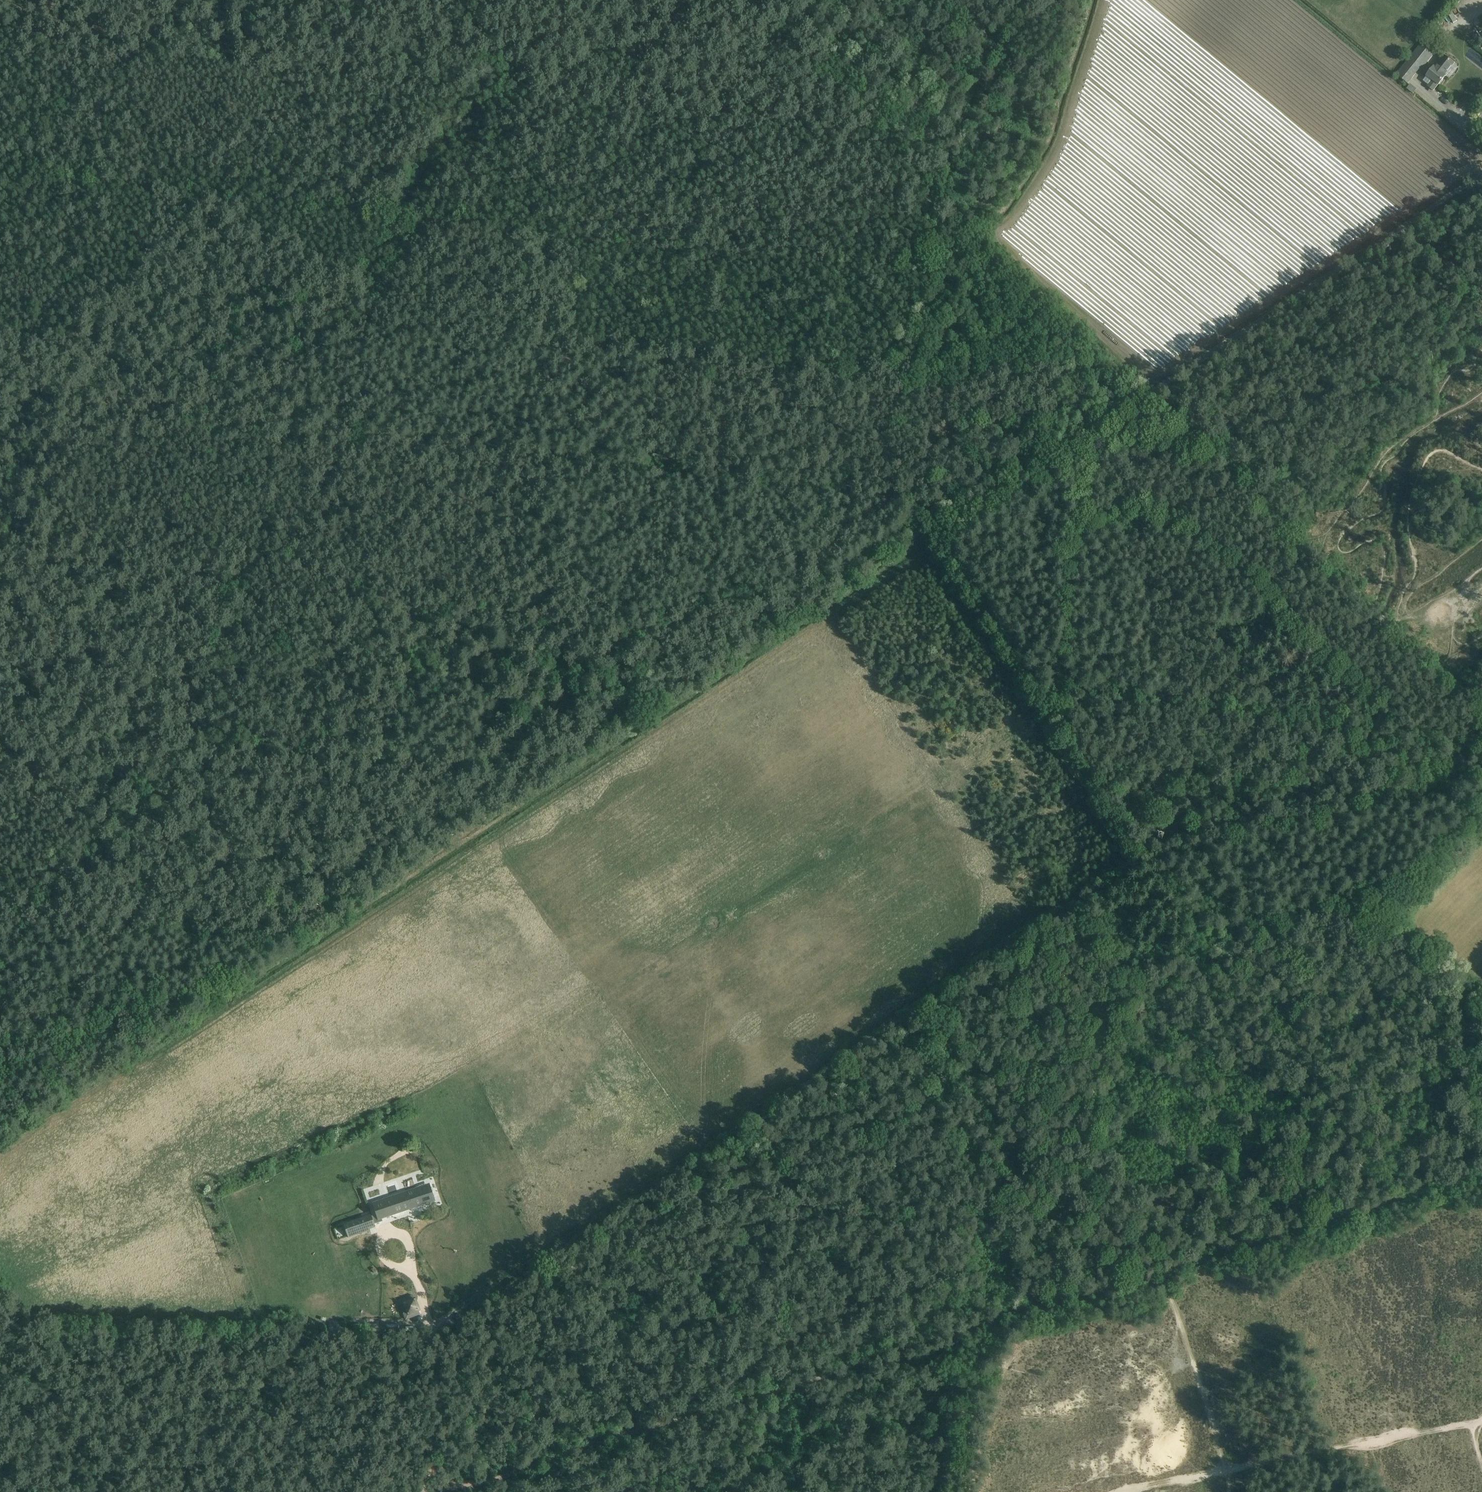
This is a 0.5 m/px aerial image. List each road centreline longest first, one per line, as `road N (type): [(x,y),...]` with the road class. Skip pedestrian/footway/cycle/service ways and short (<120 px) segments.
road 1 (track): [(958,1333),(448,1481),(435,1450),(432,1333)]
road 2 (track): [(1146,391),(1481,174)]
road 3 (track): [(1481,1173),(1134,1279)]
road 4 (track): [(1134,1279),(958,1333)]

